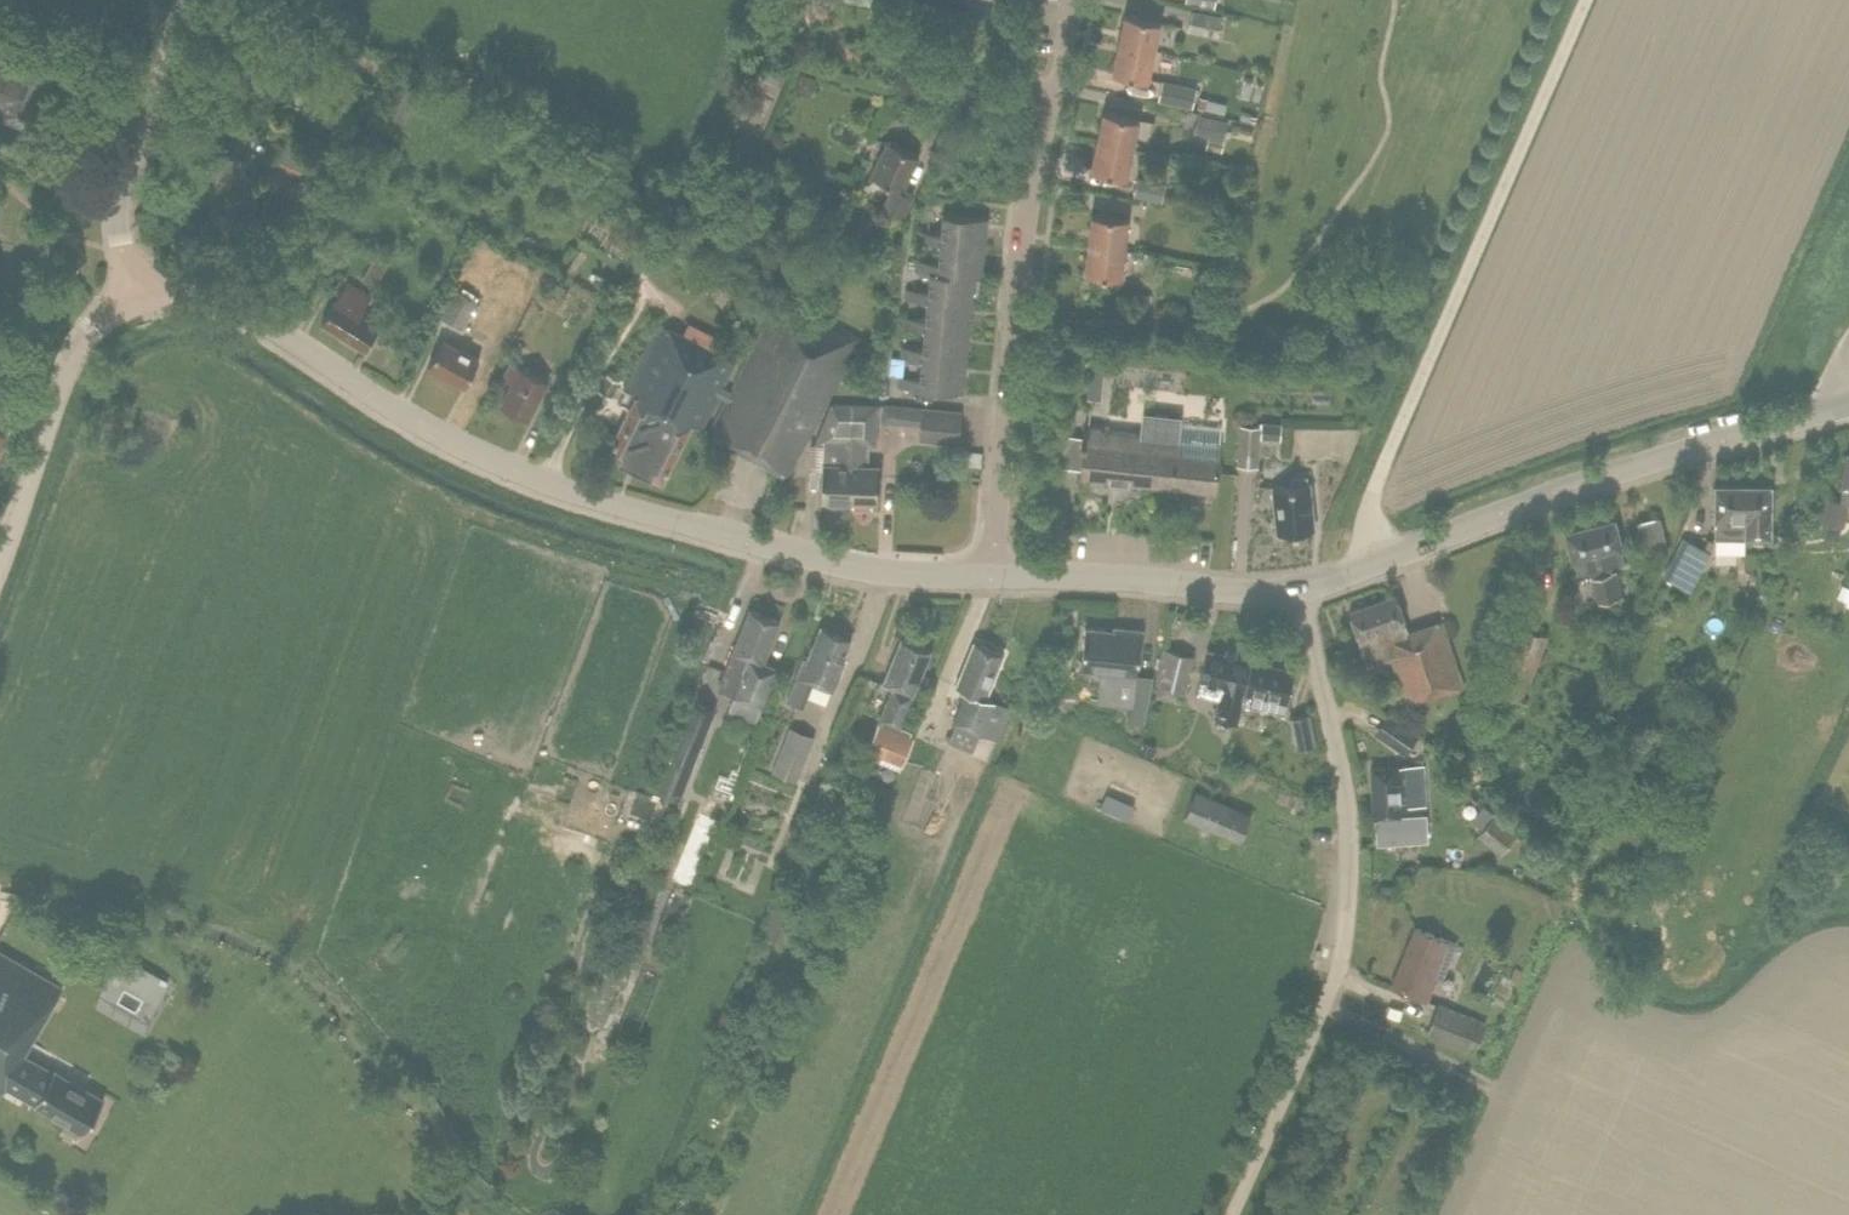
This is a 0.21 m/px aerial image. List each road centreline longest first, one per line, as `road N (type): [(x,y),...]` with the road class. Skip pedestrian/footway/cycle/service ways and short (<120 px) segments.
road 1 (tertiary): [(989,577),(826,558),(554,482),(405,416),(235,303),(181,290),(129,291)]
road 2 (unclassified): [(1230,1214),(1343,941),(1343,818),(1299,588)]
road 3 (residential): [(989,577),(1024,211),(1069,0)]
road 4 (tertiary): [(1848,407),(1716,441),(1299,588)]
road 5 (tertiary): [(1299,588),(989,577)]
road 6 (unclassified): [(129,291),(114,205),(187,0)]
road 7 (tertiary): [(0,555),(65,365),(91,323),(129,291)]

